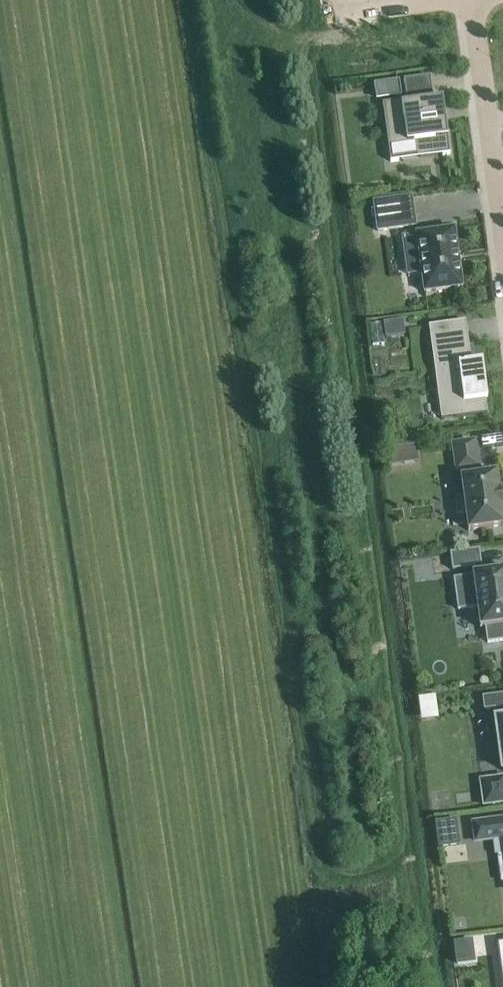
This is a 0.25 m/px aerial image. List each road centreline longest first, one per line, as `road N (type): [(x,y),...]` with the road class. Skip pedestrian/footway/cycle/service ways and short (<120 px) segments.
road 1 (residential): [(473,0),(502,222)]

